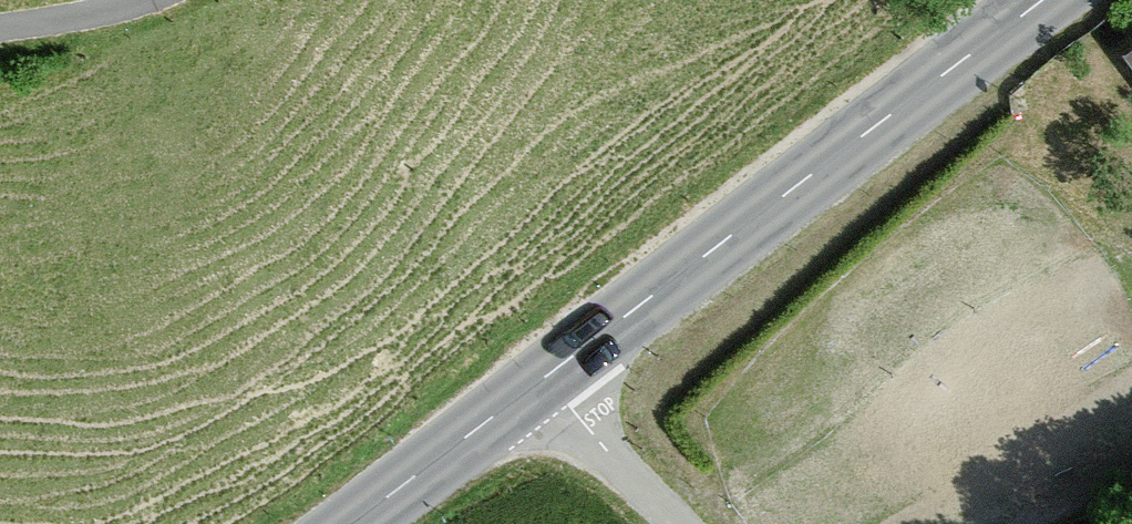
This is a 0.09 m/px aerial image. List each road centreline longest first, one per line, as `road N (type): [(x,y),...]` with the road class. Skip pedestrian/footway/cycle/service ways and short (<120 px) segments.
road 1 (tertiary): [(349,523),(1043,0)]
road 2 (track): [(682,523),(537,383)]
road 3 (unclassified): [(147,0),(116,13),(0,30)]

